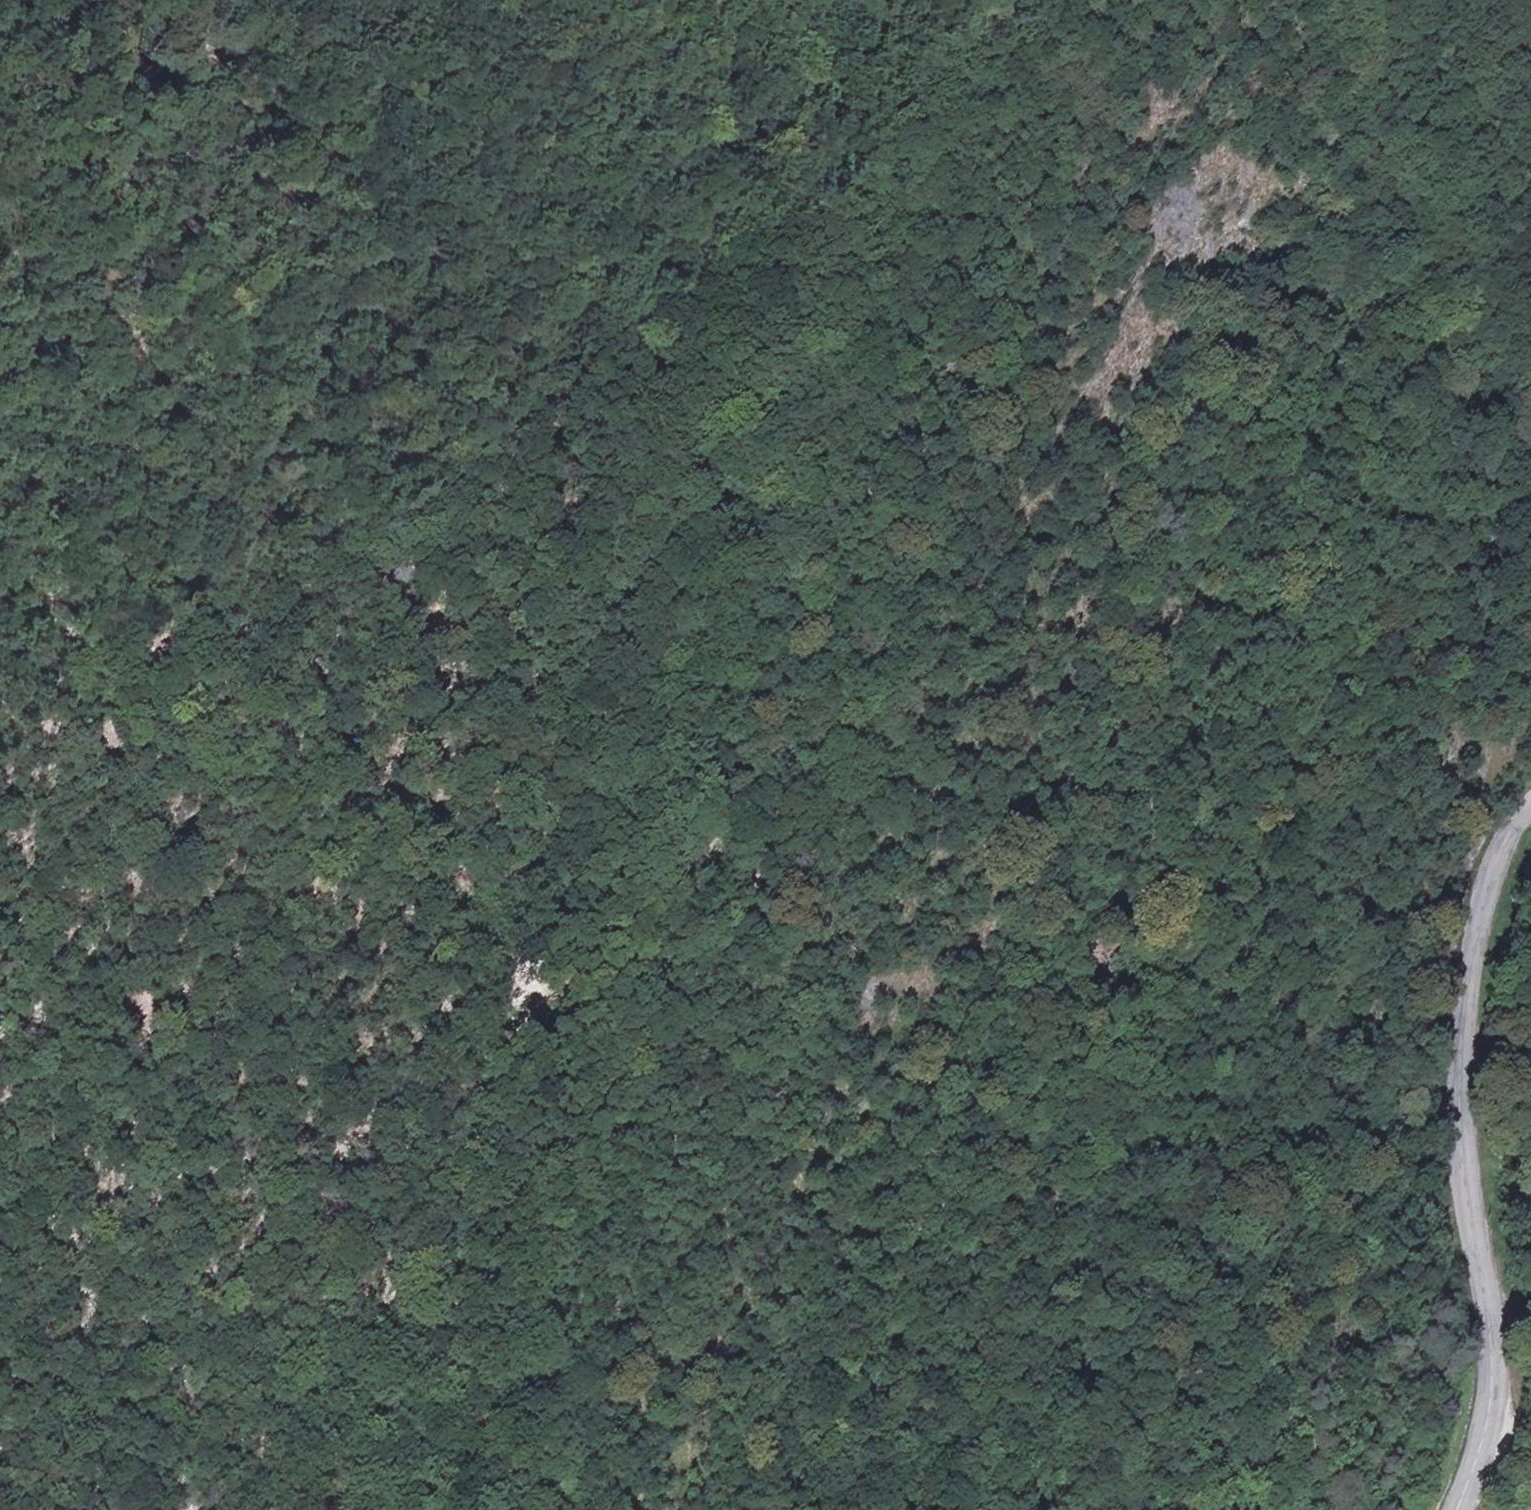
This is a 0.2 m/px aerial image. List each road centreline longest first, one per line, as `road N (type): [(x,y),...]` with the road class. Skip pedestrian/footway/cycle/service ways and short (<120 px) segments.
road 1 (tertiary): [(1452,1509),(1479,1444),(1488,1390),(1465,1195),(1465,1040),(1493,864),(1530,805)]

